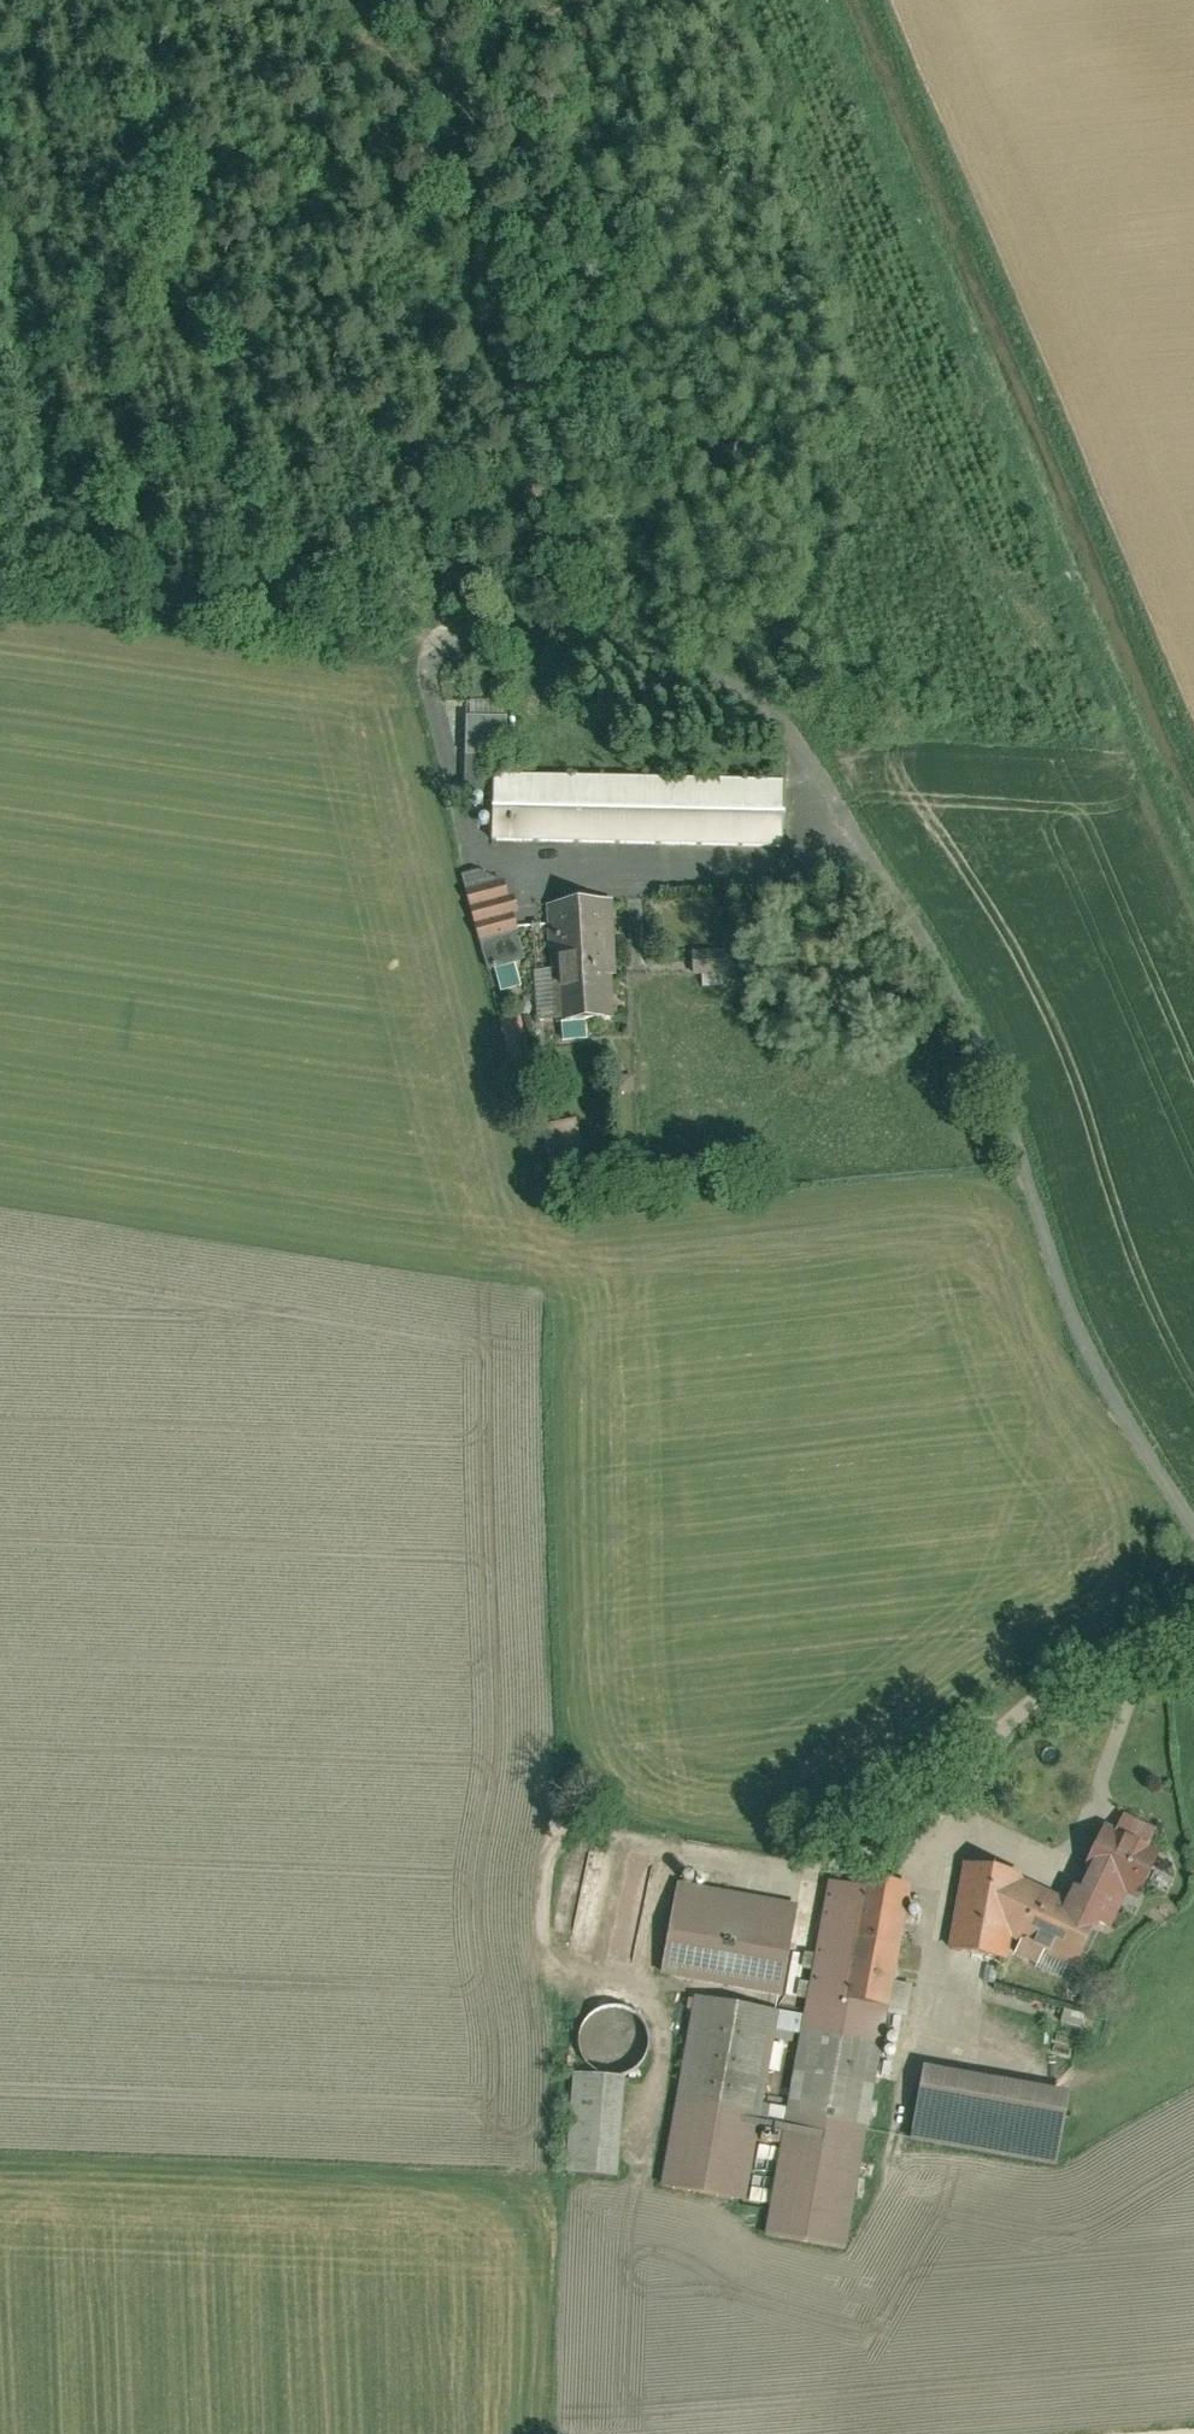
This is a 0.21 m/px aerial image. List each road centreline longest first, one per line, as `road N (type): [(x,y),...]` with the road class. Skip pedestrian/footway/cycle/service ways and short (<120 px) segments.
road 1 (residential): [(1193,1523),(1077,1314),(973,1018),(816,800)]

